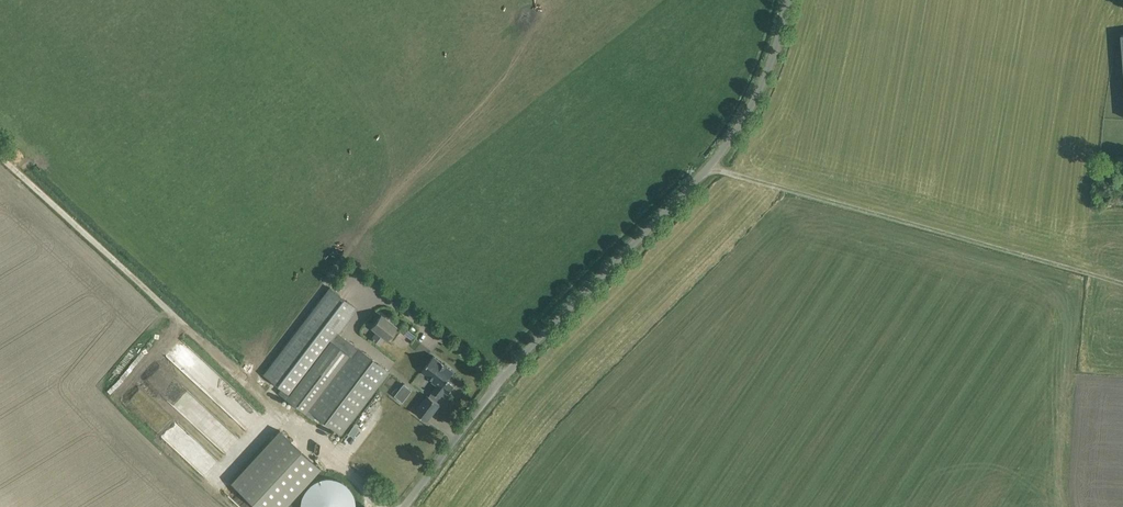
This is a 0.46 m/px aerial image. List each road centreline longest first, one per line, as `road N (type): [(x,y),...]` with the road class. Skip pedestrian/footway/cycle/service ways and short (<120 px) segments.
road 1 (unclassified): [(398,506),(486,398),(722,147),(764,69),(784,0)]
road 2 (track): [(704,166),(1122,282)]

